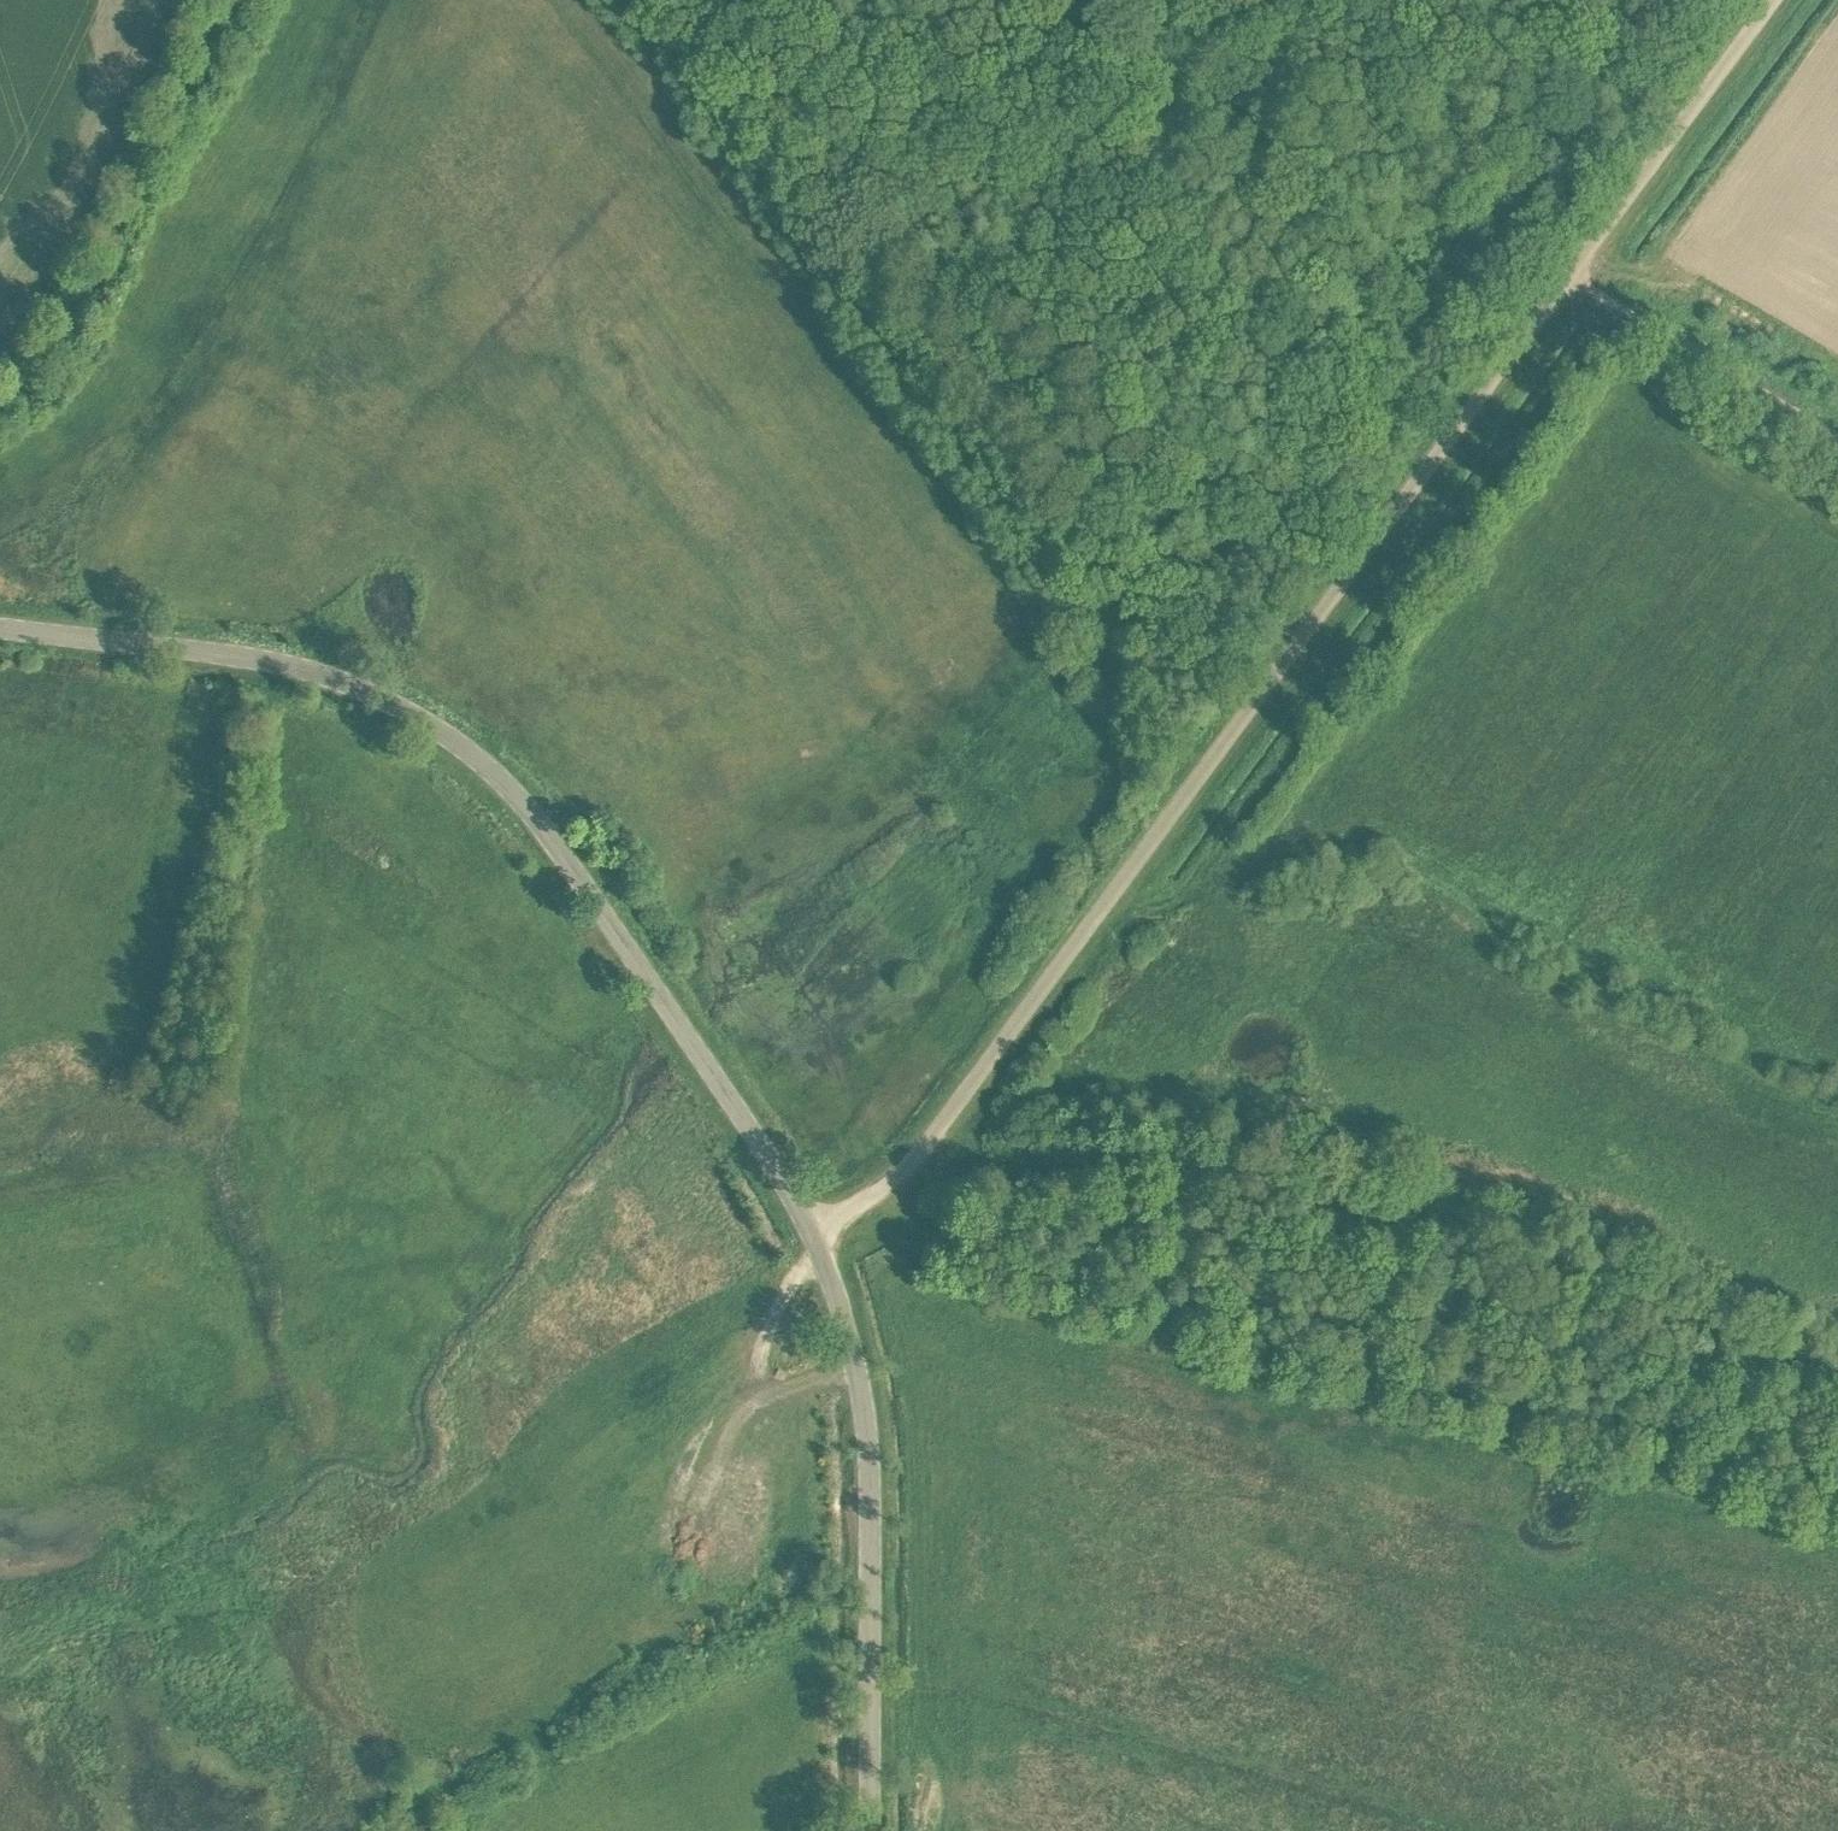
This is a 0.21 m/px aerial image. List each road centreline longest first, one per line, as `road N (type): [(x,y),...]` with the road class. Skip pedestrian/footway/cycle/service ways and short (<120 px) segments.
road 1 (unclassified): [(812,1232),(890,1185),(924,1146),(1774,0)]
road 2 (tertiary): [(812,1232),(735,1105),(552,841),(498,776),(429,722),(363,691),(248,657),(0,629)]
road 3 (tertiary): [(868,1830),(867,1450),(851,1346),(812,1232)]

